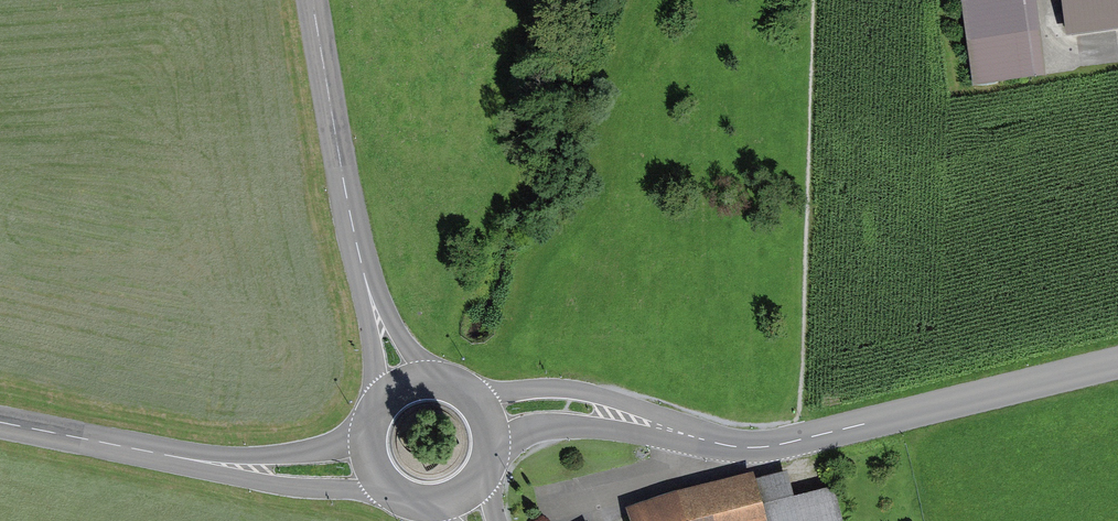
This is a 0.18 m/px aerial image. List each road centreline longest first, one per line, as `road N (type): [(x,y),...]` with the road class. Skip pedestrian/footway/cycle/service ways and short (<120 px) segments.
road 1 (tertiary): [(1117,363),(755,448)]
road 2 (tertiary): [(64,437),(200,476),(407,496)]
road 3 (tertiary): [(377,430),(328,446),(242,456),(64,437)]
road 4 (tertiary): [(755,448),(595,393),(522,389),(462,398)]
road 5 (tertiary): [(487,448),(522,431),(567,426),(755,448)]
road 6 (tertiary): [(446,391),(399,328),(348,206)]
road 7 (tertiary): [(348,206),(384,413)]
road 8 (tertiary): [(348,206),(312,0)]

